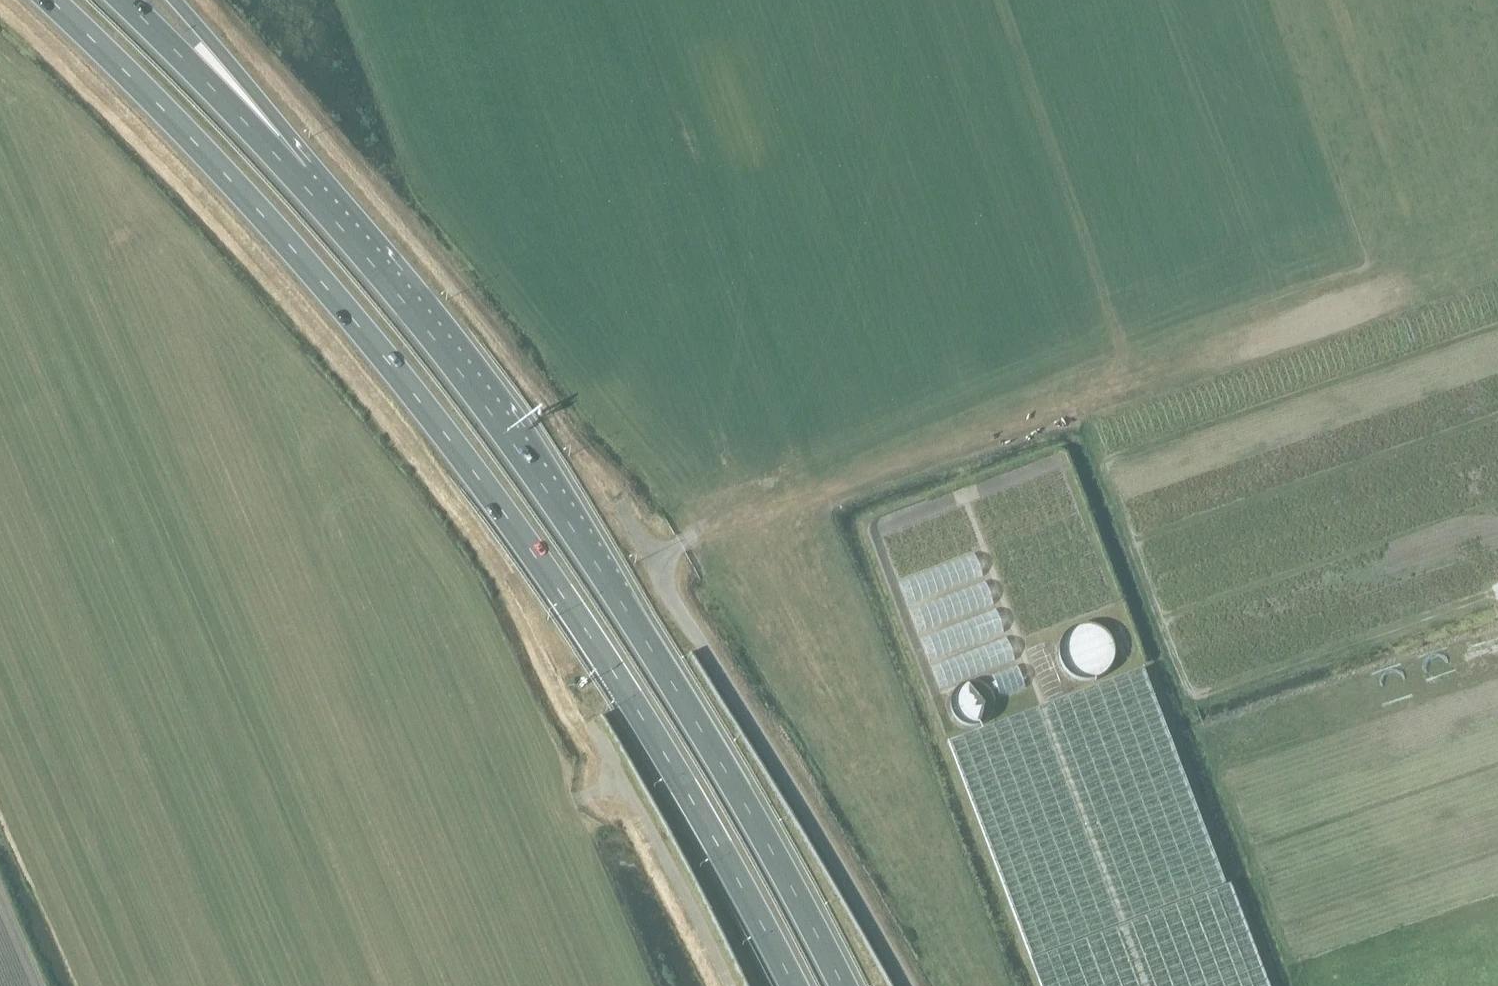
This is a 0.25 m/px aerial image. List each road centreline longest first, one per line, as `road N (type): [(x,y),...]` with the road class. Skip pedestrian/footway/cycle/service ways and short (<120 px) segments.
road 1 (trunk): [(51,0),(236,183),(404,378),(631,701),(793,985)]
road 2 (trunk): [(846,985),(705,730),(529,457),(412,303),(295,173)]
road 3 (trunk): [(295,173),(128,0)]
road 4 (trunk): [(295,173),(174,0)]

